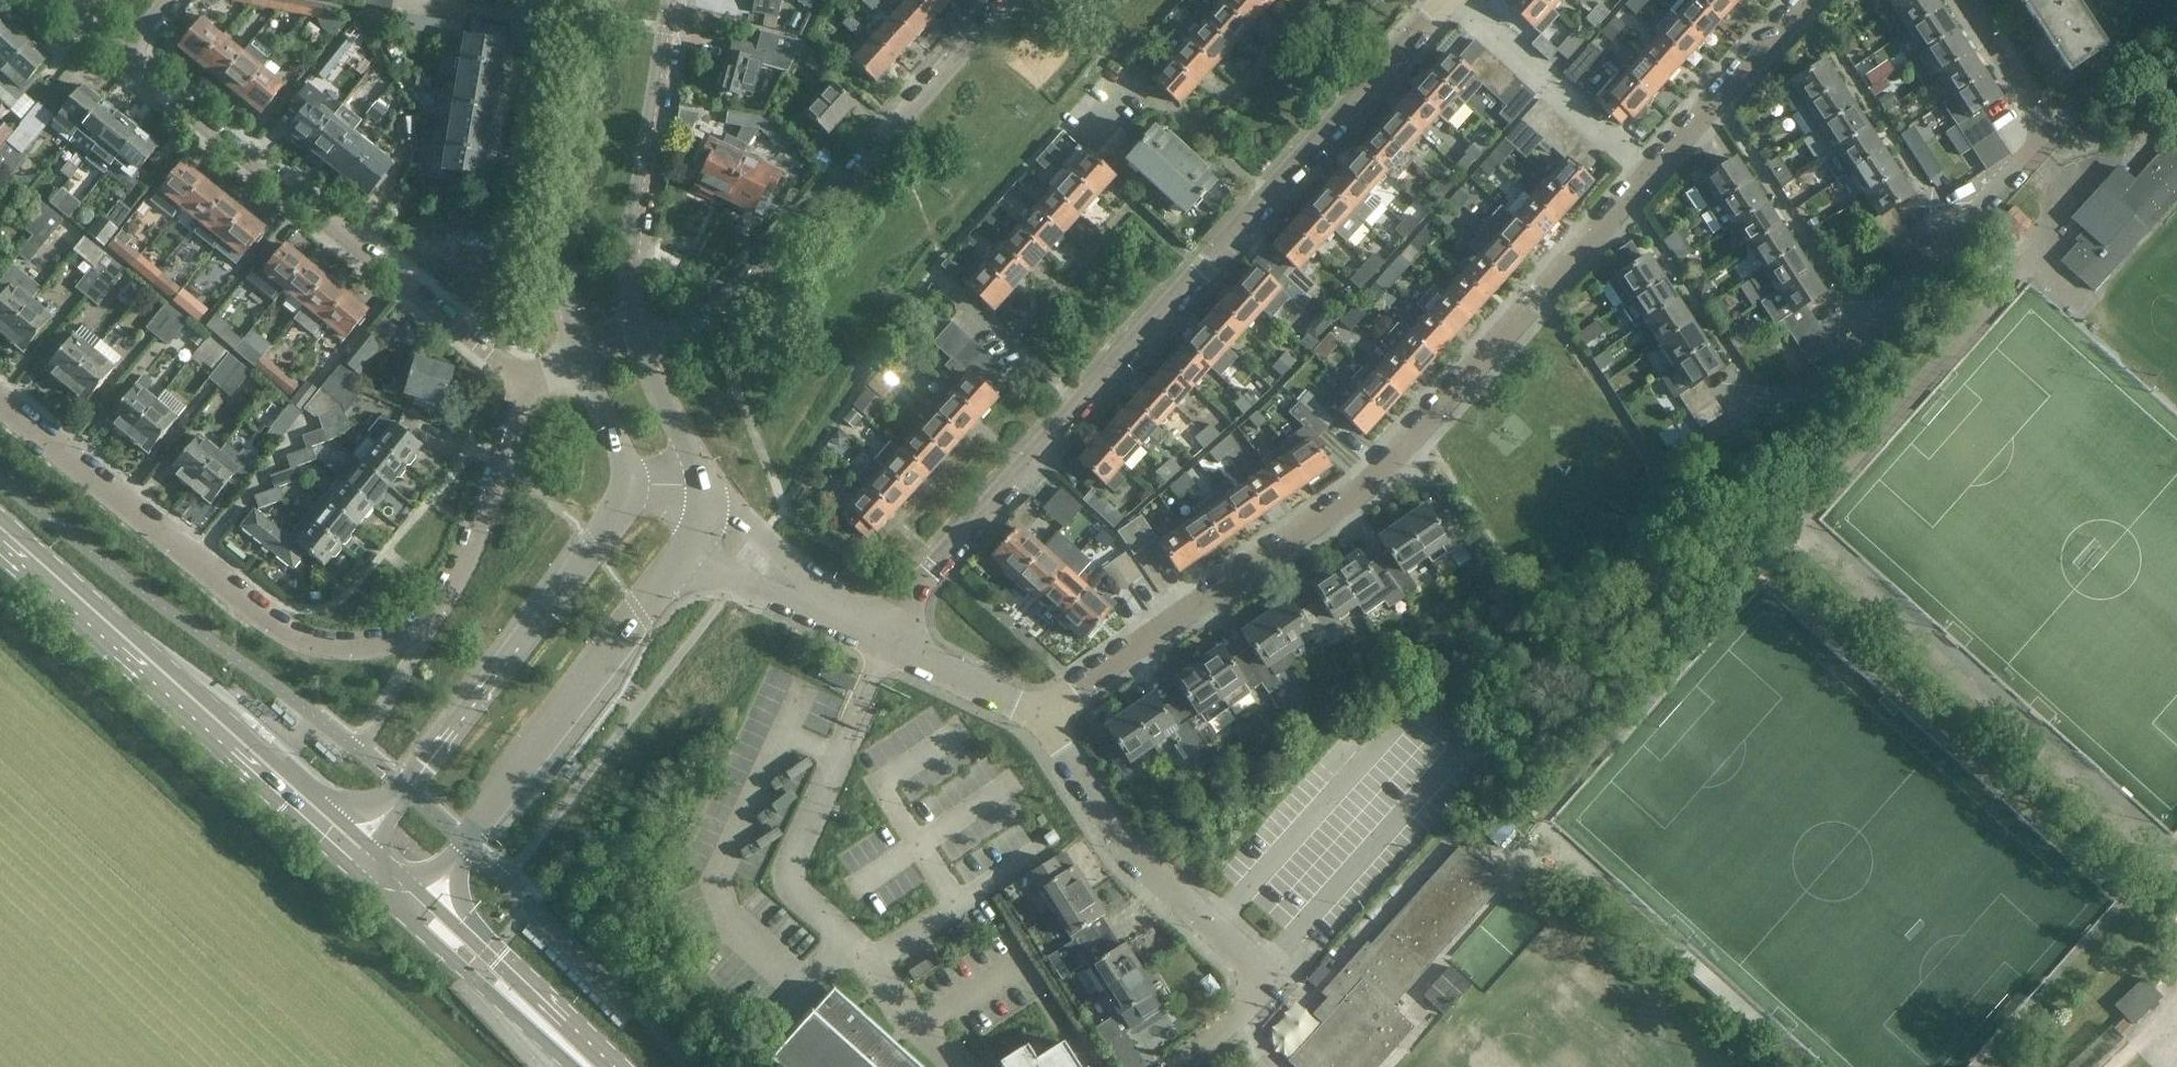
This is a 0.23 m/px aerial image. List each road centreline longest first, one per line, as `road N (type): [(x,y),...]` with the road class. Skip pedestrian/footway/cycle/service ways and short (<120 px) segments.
road 1 (track): [(2176,868),(1807,543),(1804,520),(2041,260)]
road 2 (residential): [(891,637),(931,574),(1455,0)]
road 3 (residential): [(1045,715),(1320,527),(1419,441),(1650,171)]
road 4 (residential): [(431,623),(361,652),(316,646),(278,627),(0,401)]
road 5 (residential): [(526,378),(464,341),(126,60)]
road 6 (residential): [(641,341),(690,326),(784,248),(1009,0)]
road 7 (tertiary): [(413,906),(666,587),(698,528)]
road 8 (secondary): [(354,852),(0,537)]
road 9 (tertiary): [(631,494),(354,852)]
road 10 (residential): [(2052,126),(1822,382),(1759,406)]
road 11 (tertiary): [(593,0),(557,271),(584,365)]
road 12 (tertiary): [(641,341),(625,270),(667,0)]
road 13 (residential): [(1260,966),(1135,851),(1045,715)]
road 14 (residential): [(431,623),(485,517),(526,378)]
road 15 (residential): [(1650,171),(1459,0)]
road 16 (secondary): [(589,1066),(413,906)]
road 17 (residential): [(1650,171),(1809,0)]
road 18 (residential): [(891,637),(698,528)]
road 19 (tertiary): [(698,528),(702,480),(641,341)]
road 20 (residential): [(1045,715),(891,637)]
road 21 (residential): [(2052,126),(1962,0)]
road 22 (tertiary): [(584,365),(631,494)]

